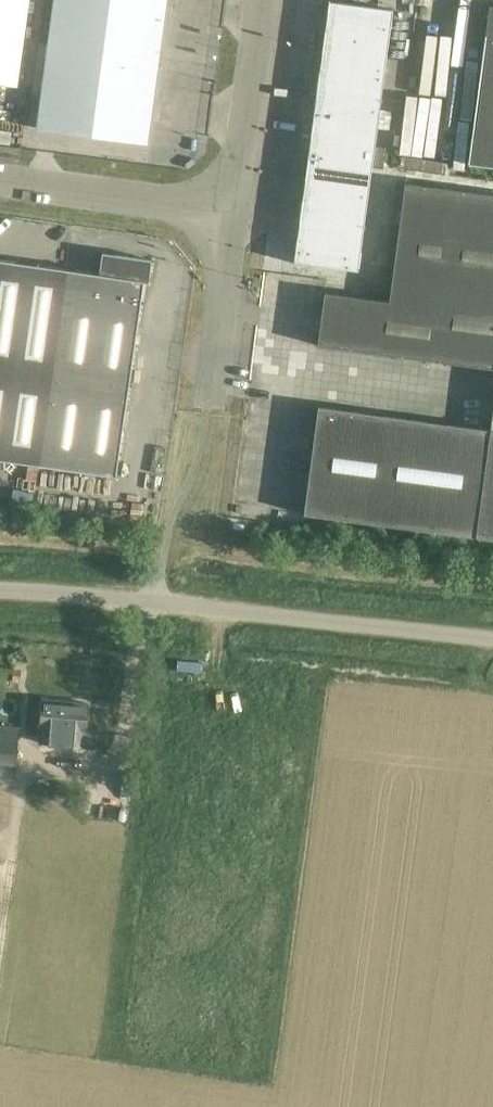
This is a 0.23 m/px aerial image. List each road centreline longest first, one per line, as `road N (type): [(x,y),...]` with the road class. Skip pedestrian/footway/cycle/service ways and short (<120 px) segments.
road 1 (unclassified): [(492,643),(157,608)]
road 2 (unclassified): [(238,217),(0,183)]
road 3 (unclassified): [(238,217),(266,0)]
road 4 (unclassified): [(208,408),(238,217)]
road 5 (unclassified): [(0,596),(157,608)]

